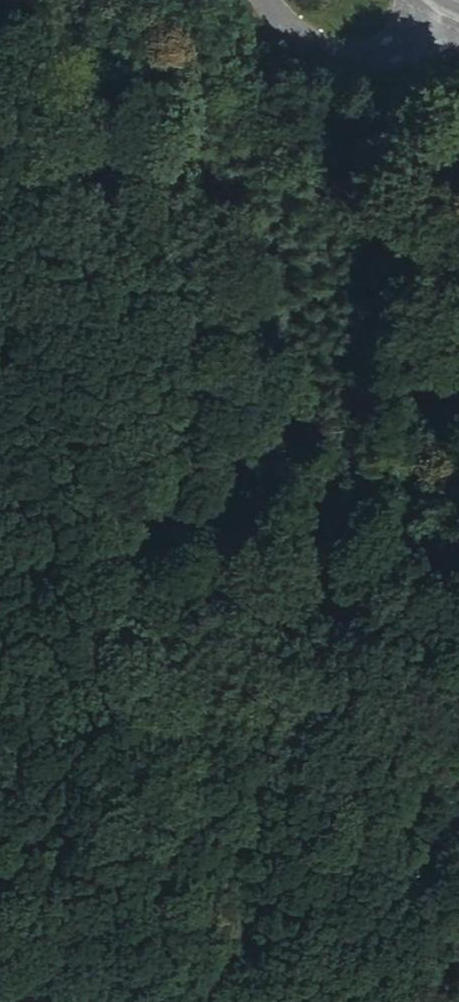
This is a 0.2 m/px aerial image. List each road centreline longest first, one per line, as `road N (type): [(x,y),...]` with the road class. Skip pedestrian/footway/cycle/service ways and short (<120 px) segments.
road 1 (residential): [(434,0),(414,27),(373,56),(328,55),(261,0)]

